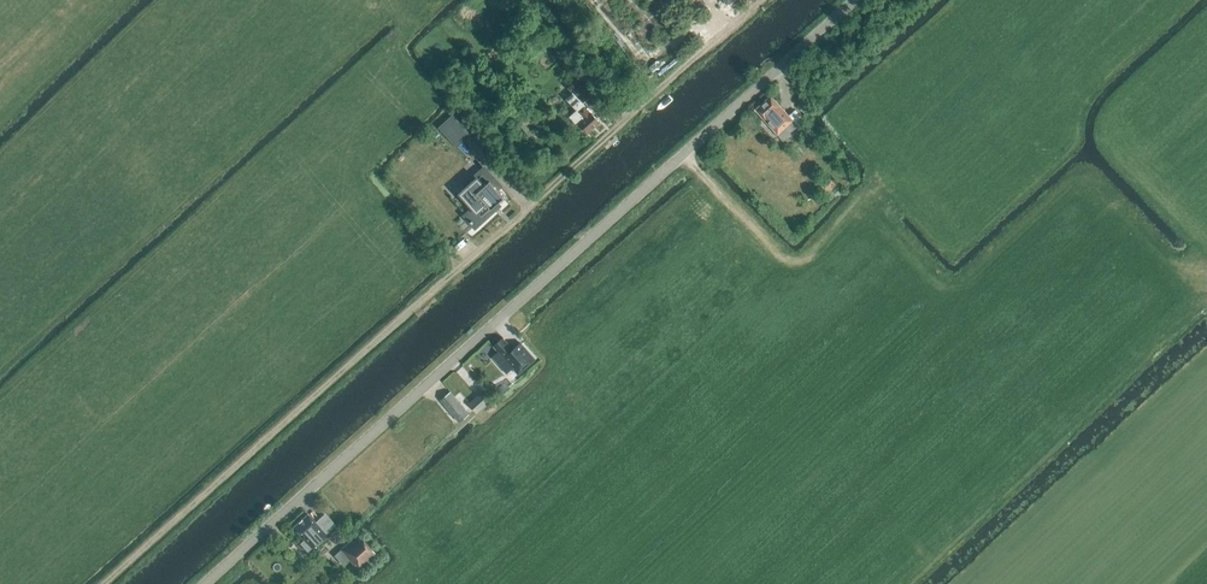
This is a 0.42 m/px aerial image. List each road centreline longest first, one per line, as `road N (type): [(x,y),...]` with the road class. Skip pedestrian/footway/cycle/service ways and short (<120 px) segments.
road 1 (unclassified): [(102,583),(764,0)]
road 2 (unclassified): [(205,583),(855,0)]

